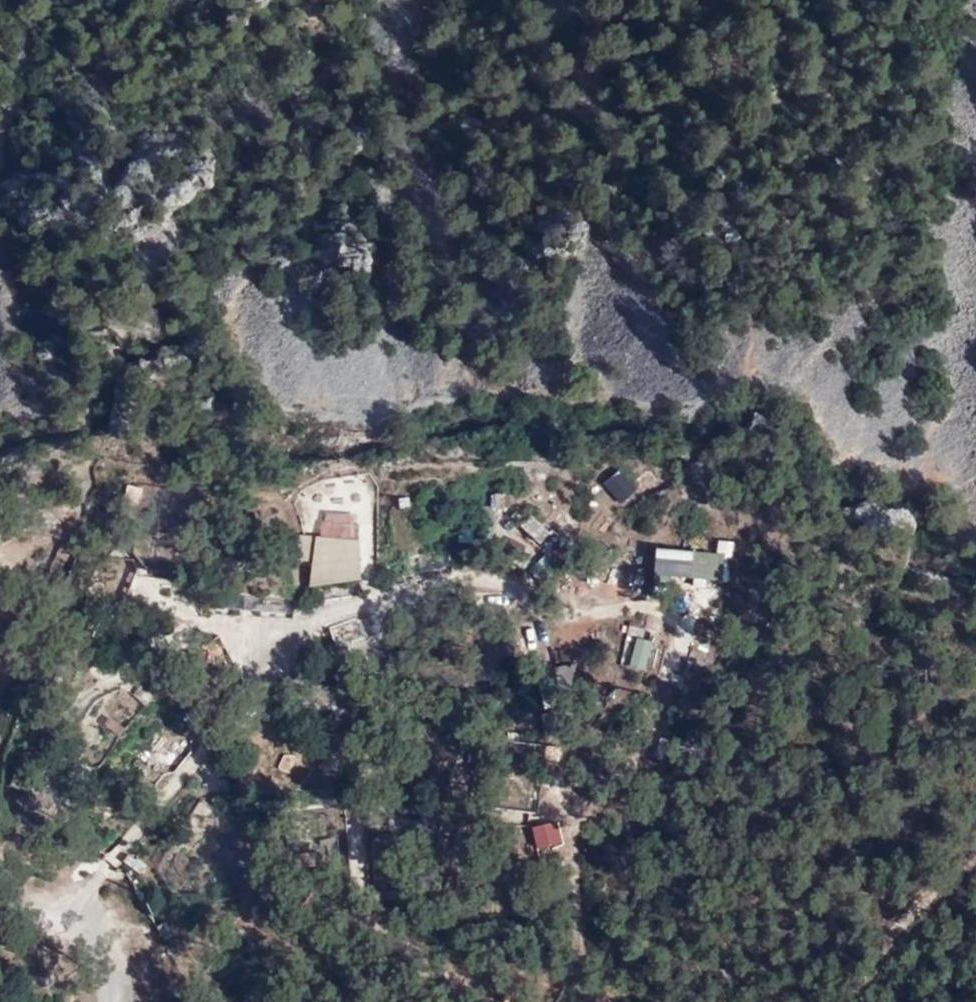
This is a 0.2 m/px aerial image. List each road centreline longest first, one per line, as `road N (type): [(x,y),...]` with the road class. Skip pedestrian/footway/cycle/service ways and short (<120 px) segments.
road 1 (track): [(975,853),(905,916),(849,1001)]
road 2 (unclassified): [(0,927),(69,930),(108,982),(110,1001)]

